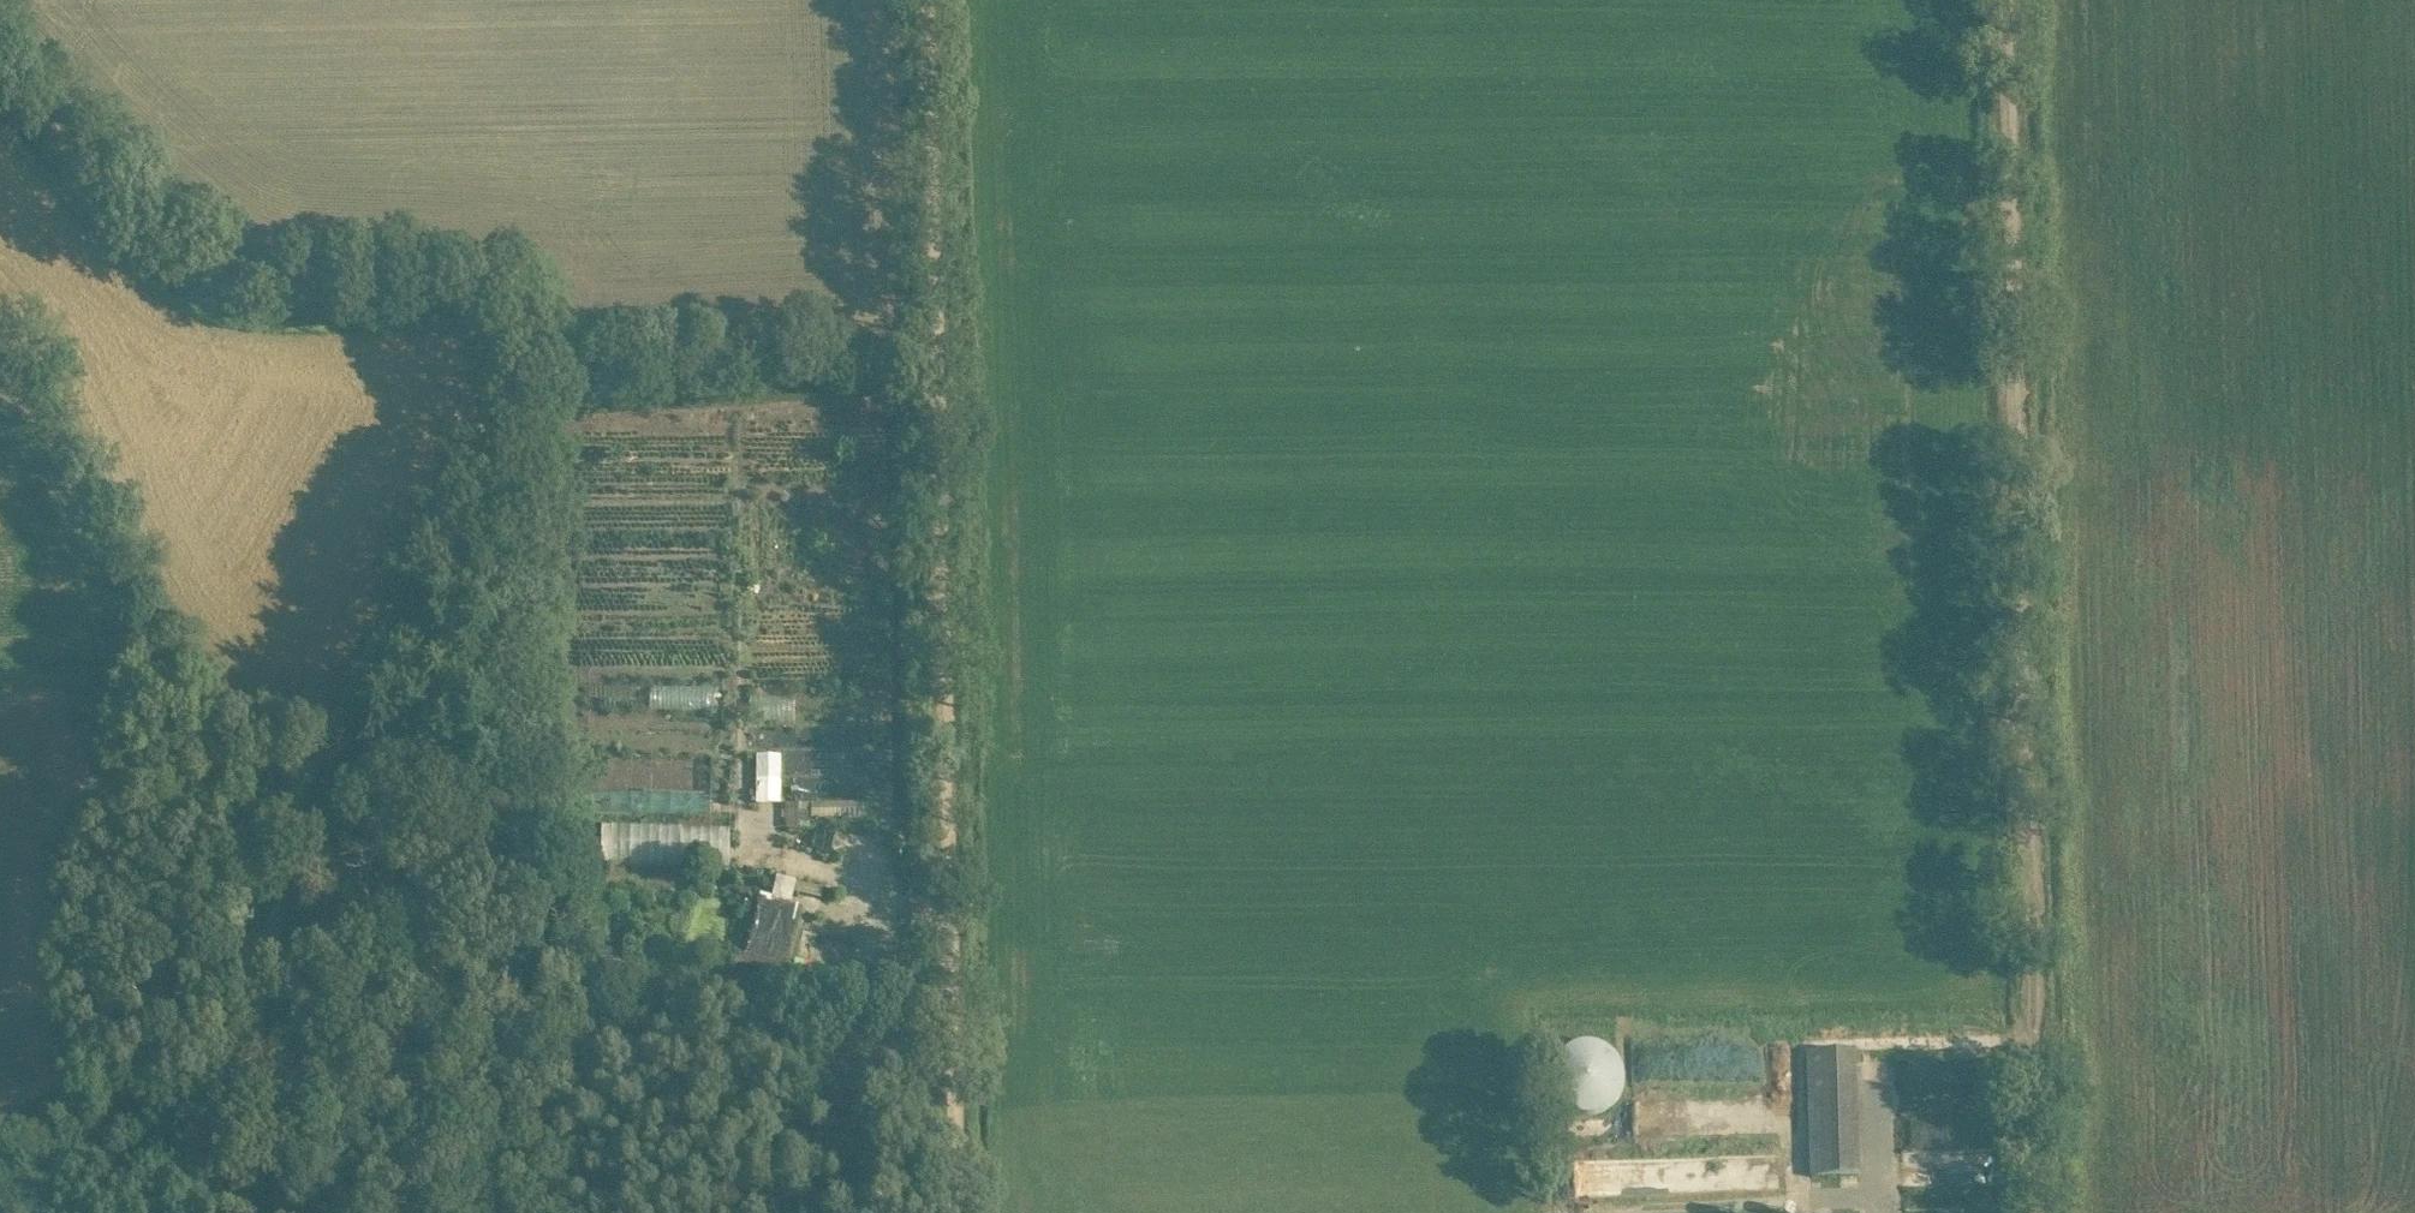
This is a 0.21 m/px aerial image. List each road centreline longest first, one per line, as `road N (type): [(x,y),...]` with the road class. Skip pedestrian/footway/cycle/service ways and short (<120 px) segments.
road 1 (track): [(969,1212),(941,0)]
road 2 (track): [(950,366),(521,384)]

